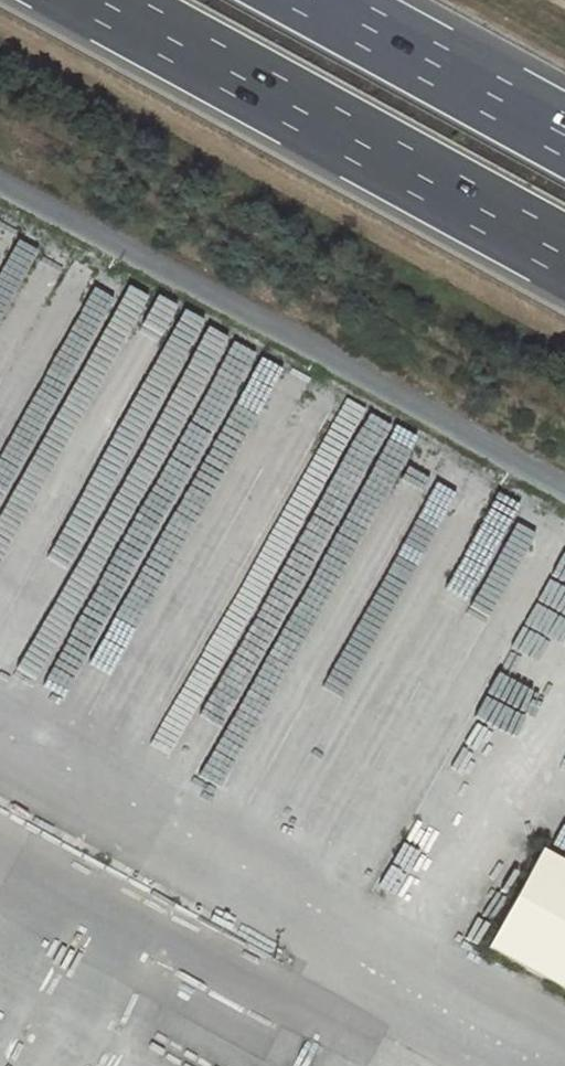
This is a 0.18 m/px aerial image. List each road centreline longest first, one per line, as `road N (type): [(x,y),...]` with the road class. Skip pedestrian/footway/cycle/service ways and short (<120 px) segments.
road 1 (motorway): [(98,0),(564,256)]
road 2 (motorway): [(564,135),(318,0)]

